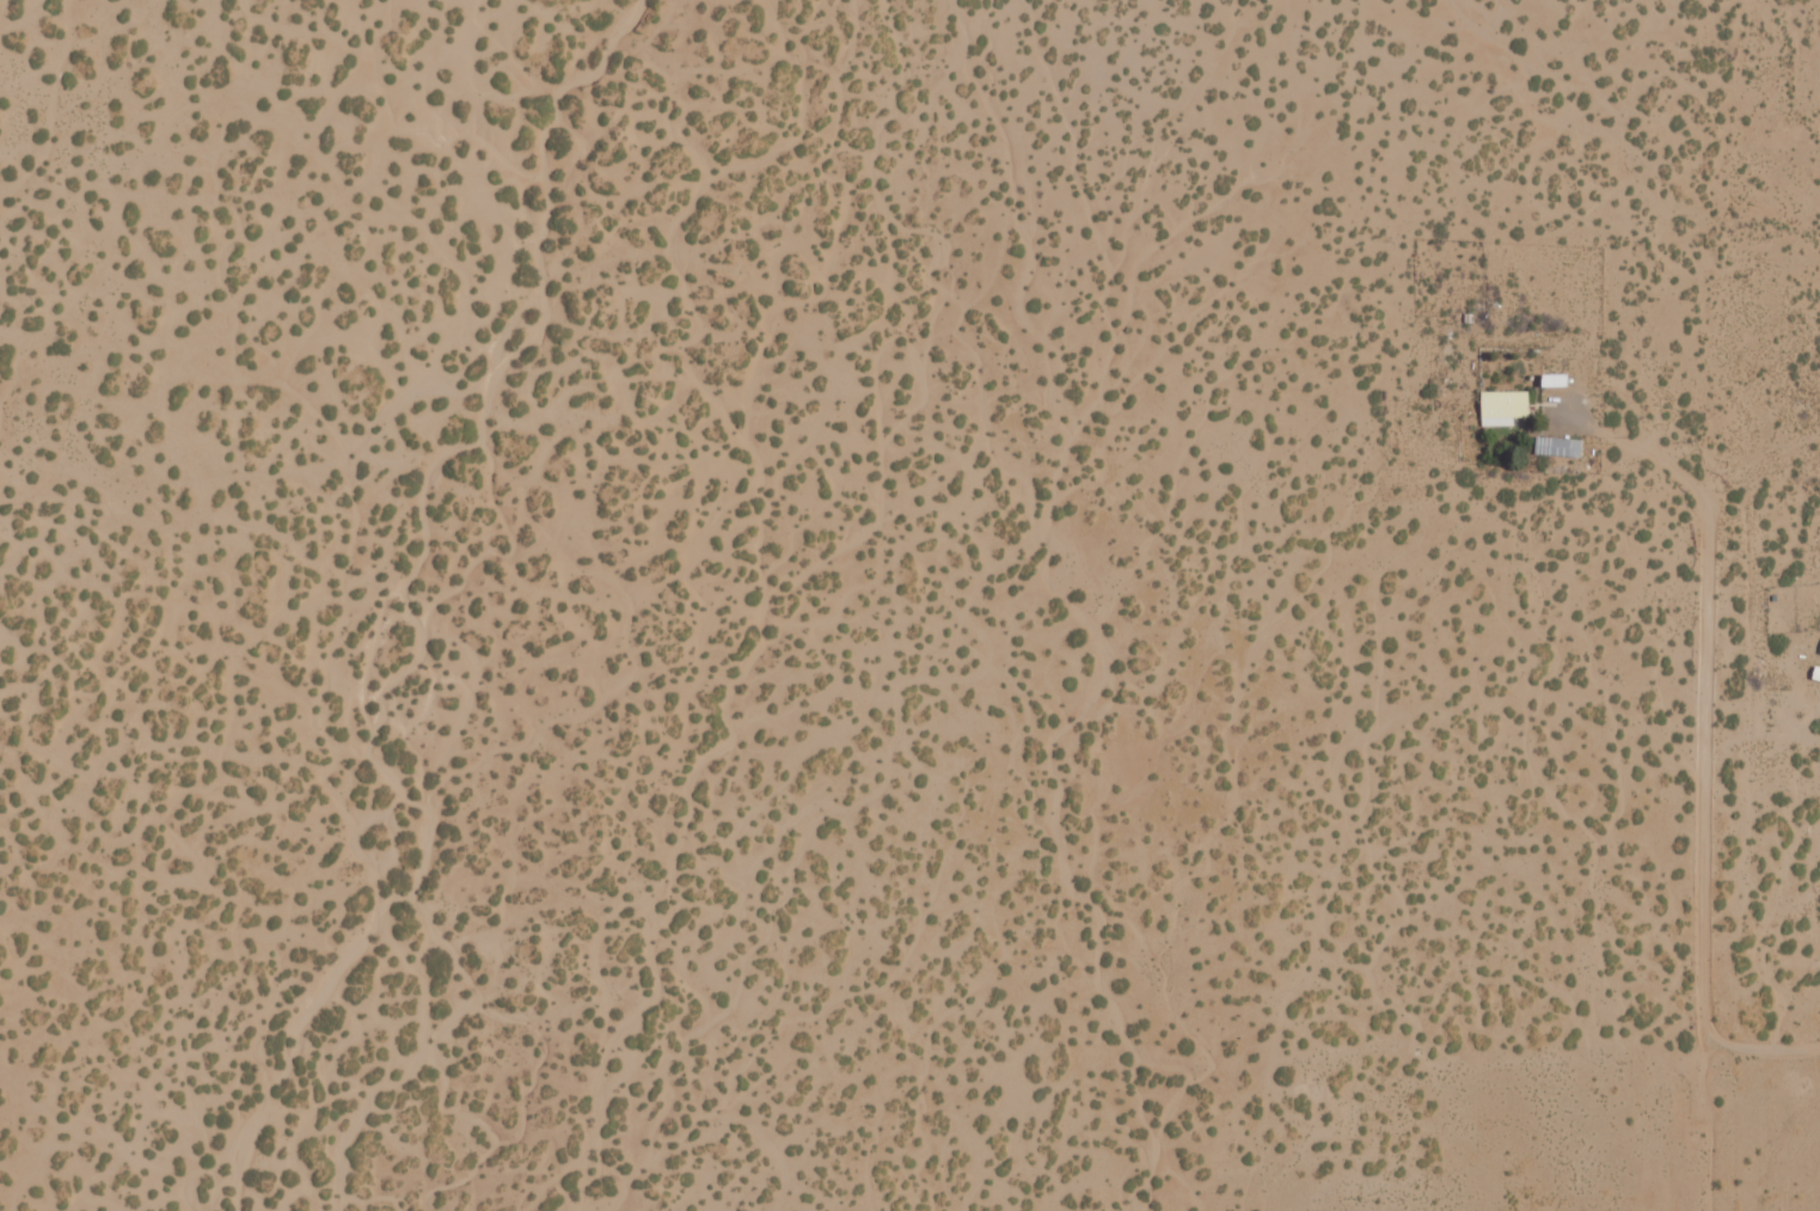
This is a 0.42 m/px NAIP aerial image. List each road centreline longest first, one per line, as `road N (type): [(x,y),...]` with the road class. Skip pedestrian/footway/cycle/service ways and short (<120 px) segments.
road 1 (residential): [(1605,435),(1689,476),(1703,581),(1712,1210)]

